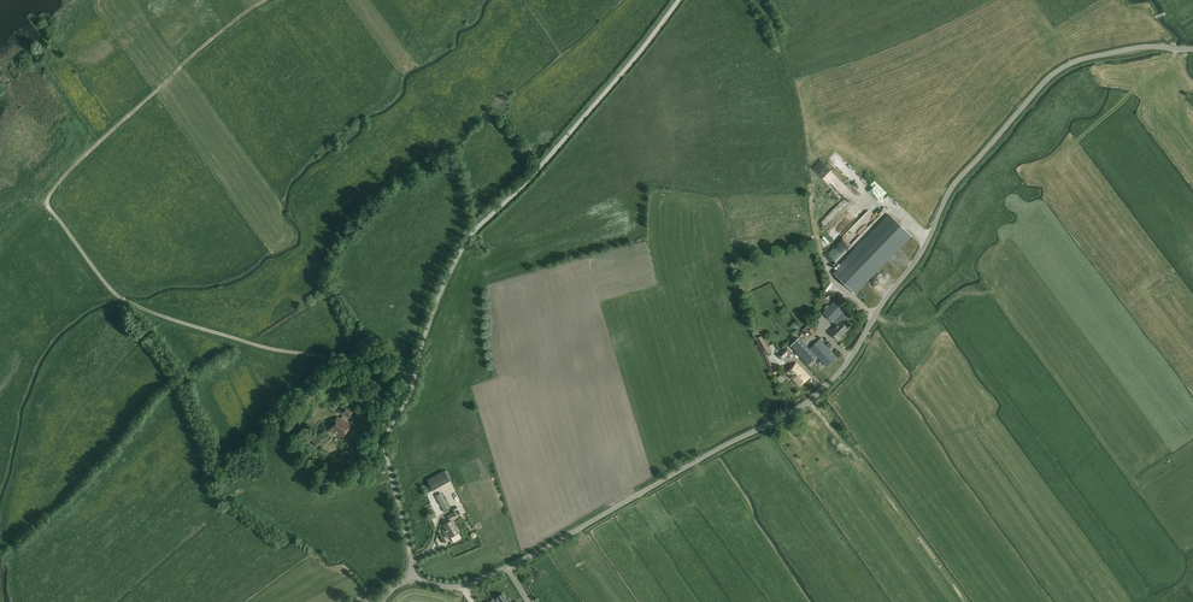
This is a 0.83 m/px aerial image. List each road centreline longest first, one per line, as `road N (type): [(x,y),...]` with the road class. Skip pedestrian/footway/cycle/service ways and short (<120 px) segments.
road 1 (unclassified): [(414,576),(448,587),(486,576),(810,402),(853,357),(962,177),(1042,88),(1096,56),(1192,49)]
road 2 (unclassified): [(414,576),(384,439),(414,383),(440,289),(471,234),(587,114),(680,0)]
road 3 (track): [(756,0),(794,77),(813,229),(832,275),(882,323),(911,325),(967,293),(994,292),(1022,330)]
road 4 (track): [(414,383),(383,364),(264,347),(126,301),(46,204)]
road 5 (track): [(46,204),(76,163),(266,0)]
road 6 (track): [(965,601),(810,402)]
road 7 (track): [(1020,183),(1173,60),(1175,49)]
road 8 (track): [(208,506),(245,490),(329,501),(393,482)]

